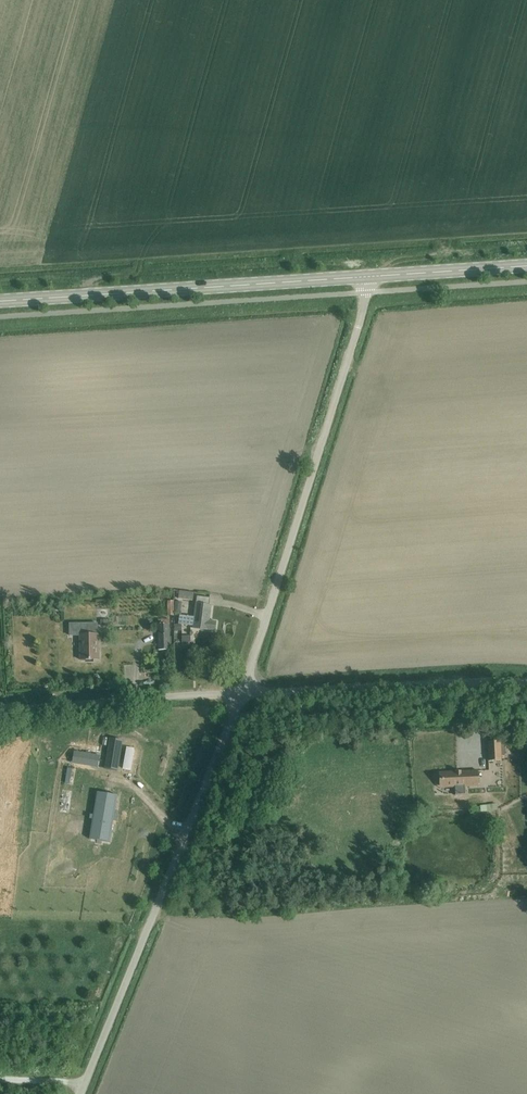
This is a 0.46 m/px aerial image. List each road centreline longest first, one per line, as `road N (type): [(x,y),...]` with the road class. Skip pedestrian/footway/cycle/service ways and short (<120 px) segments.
road 1 (unclassified): [(240,694),(357,327),(366,277)]
road 2 (unclassified): [(240,694),(80,1093)]
road 3 (secondary): [(366,277),(0,301)]
road 4 (unclassified): [(240,694),(526,682)]
road 5 (unclassified): [(240,694),(0,709)]
road 6 (secondary): [(526,268),(366,277)]

